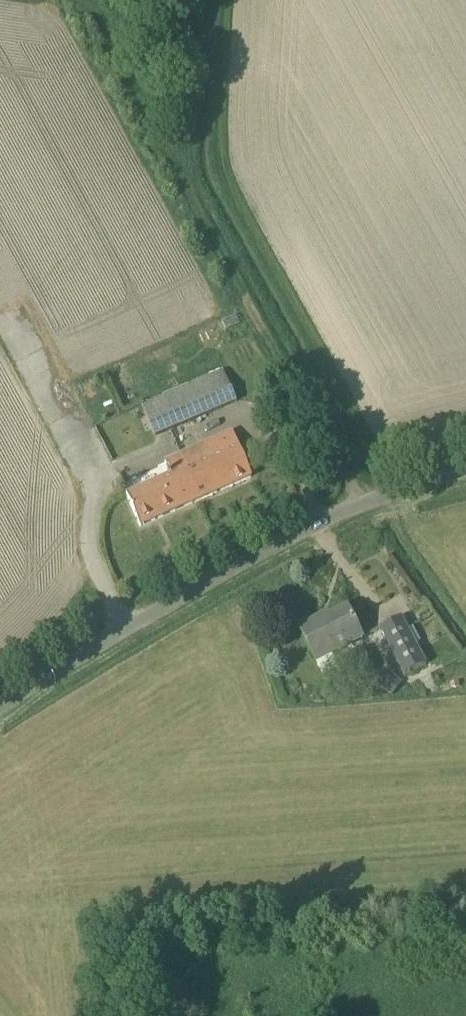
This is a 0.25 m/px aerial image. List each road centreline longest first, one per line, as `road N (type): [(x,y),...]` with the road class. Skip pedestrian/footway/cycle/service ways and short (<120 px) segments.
road 1 (unclassified): [(355,499),(55,3)]
road 2 (unclassified): [(0,707),(282,531),(355,499)]

